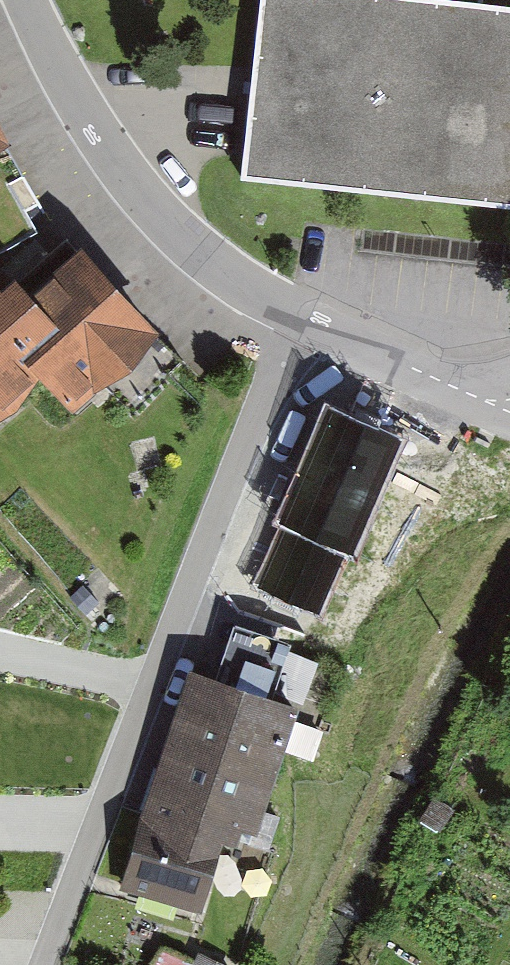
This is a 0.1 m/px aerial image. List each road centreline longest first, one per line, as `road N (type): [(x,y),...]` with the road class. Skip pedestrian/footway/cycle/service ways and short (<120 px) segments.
road 1 (residential): [(46,964),(292,310)]
road 2 (residential): [(27,0),(91,126),(153,208),(222,270),(292,310)]
road 3 (residential): [(292,310),(508,420)]

